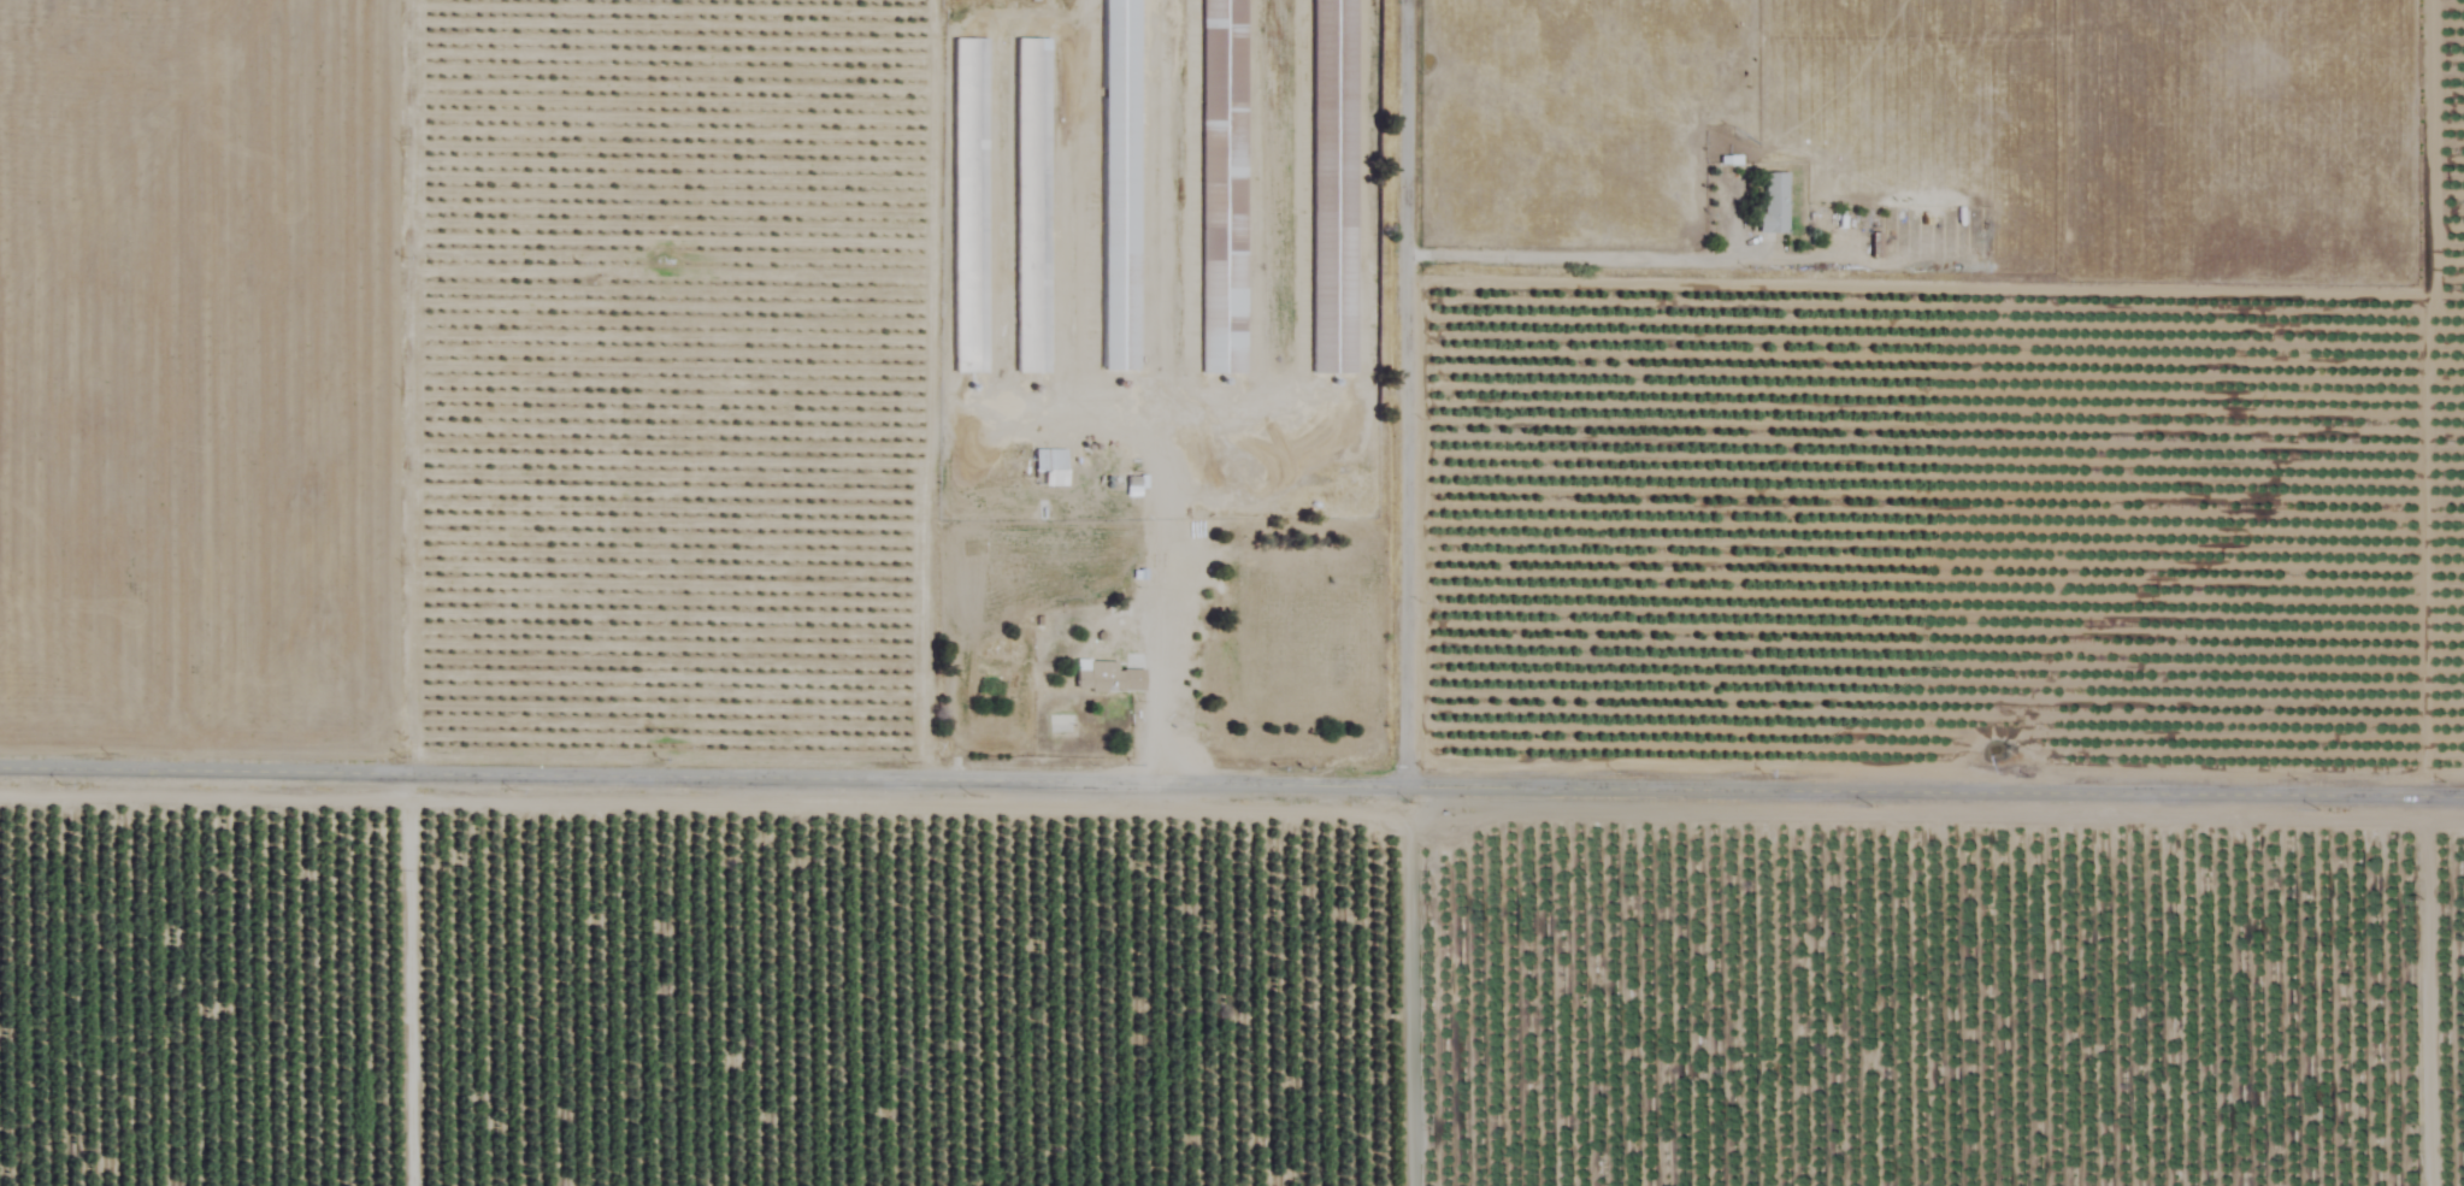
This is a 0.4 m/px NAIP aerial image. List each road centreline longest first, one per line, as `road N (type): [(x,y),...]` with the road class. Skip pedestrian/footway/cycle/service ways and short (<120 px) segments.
road 1 (secondary): [(0,765),(2463,792)]
road 2 (residential): [(1408,779),(1408,0)]

